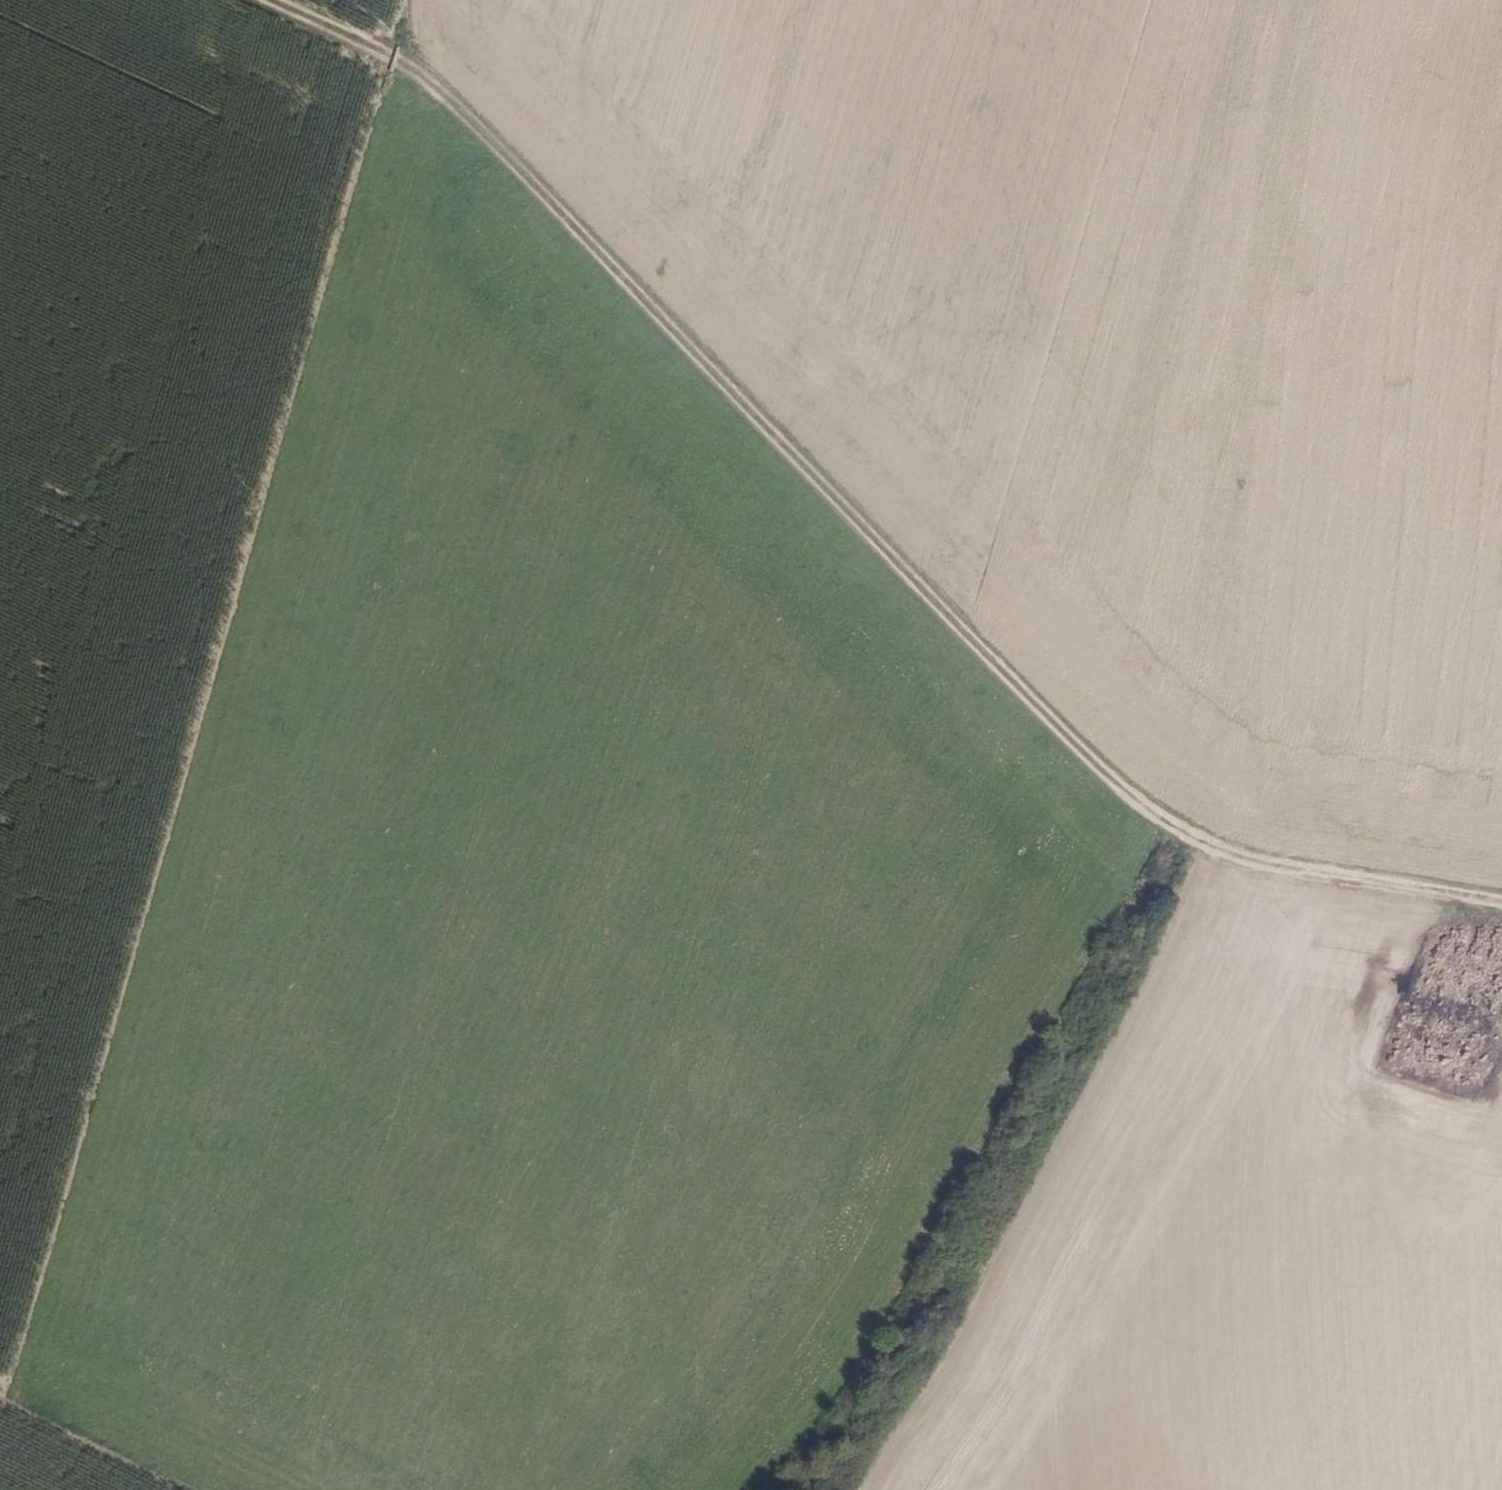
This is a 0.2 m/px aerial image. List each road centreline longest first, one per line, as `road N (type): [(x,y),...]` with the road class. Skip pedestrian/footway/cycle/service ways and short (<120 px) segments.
road 1 (track): [(266,0),(445,88),(1126,793),(1232,856),(1501,901)]

